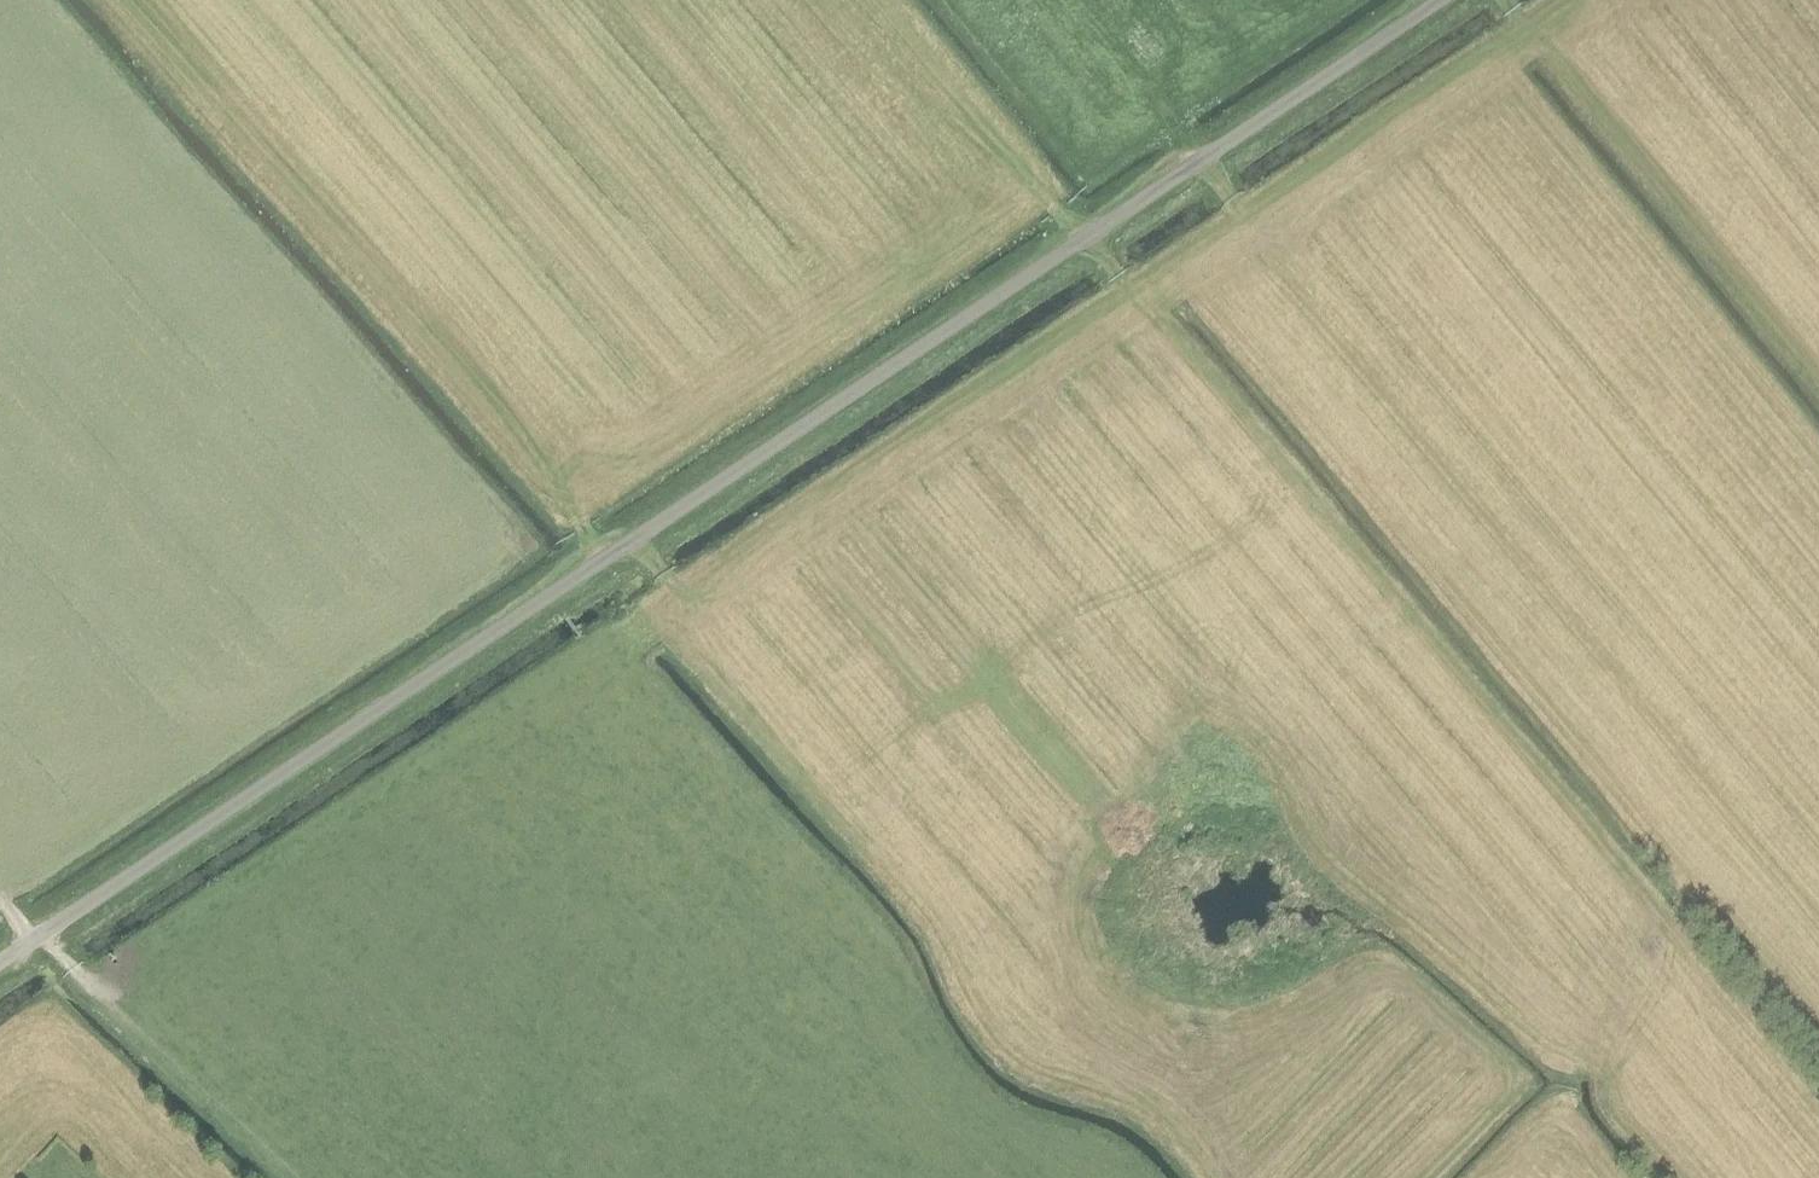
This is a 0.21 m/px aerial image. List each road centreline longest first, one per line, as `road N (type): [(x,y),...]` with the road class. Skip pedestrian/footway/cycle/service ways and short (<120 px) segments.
road 1 (unclassified): [(0,962),(1442,0)]

